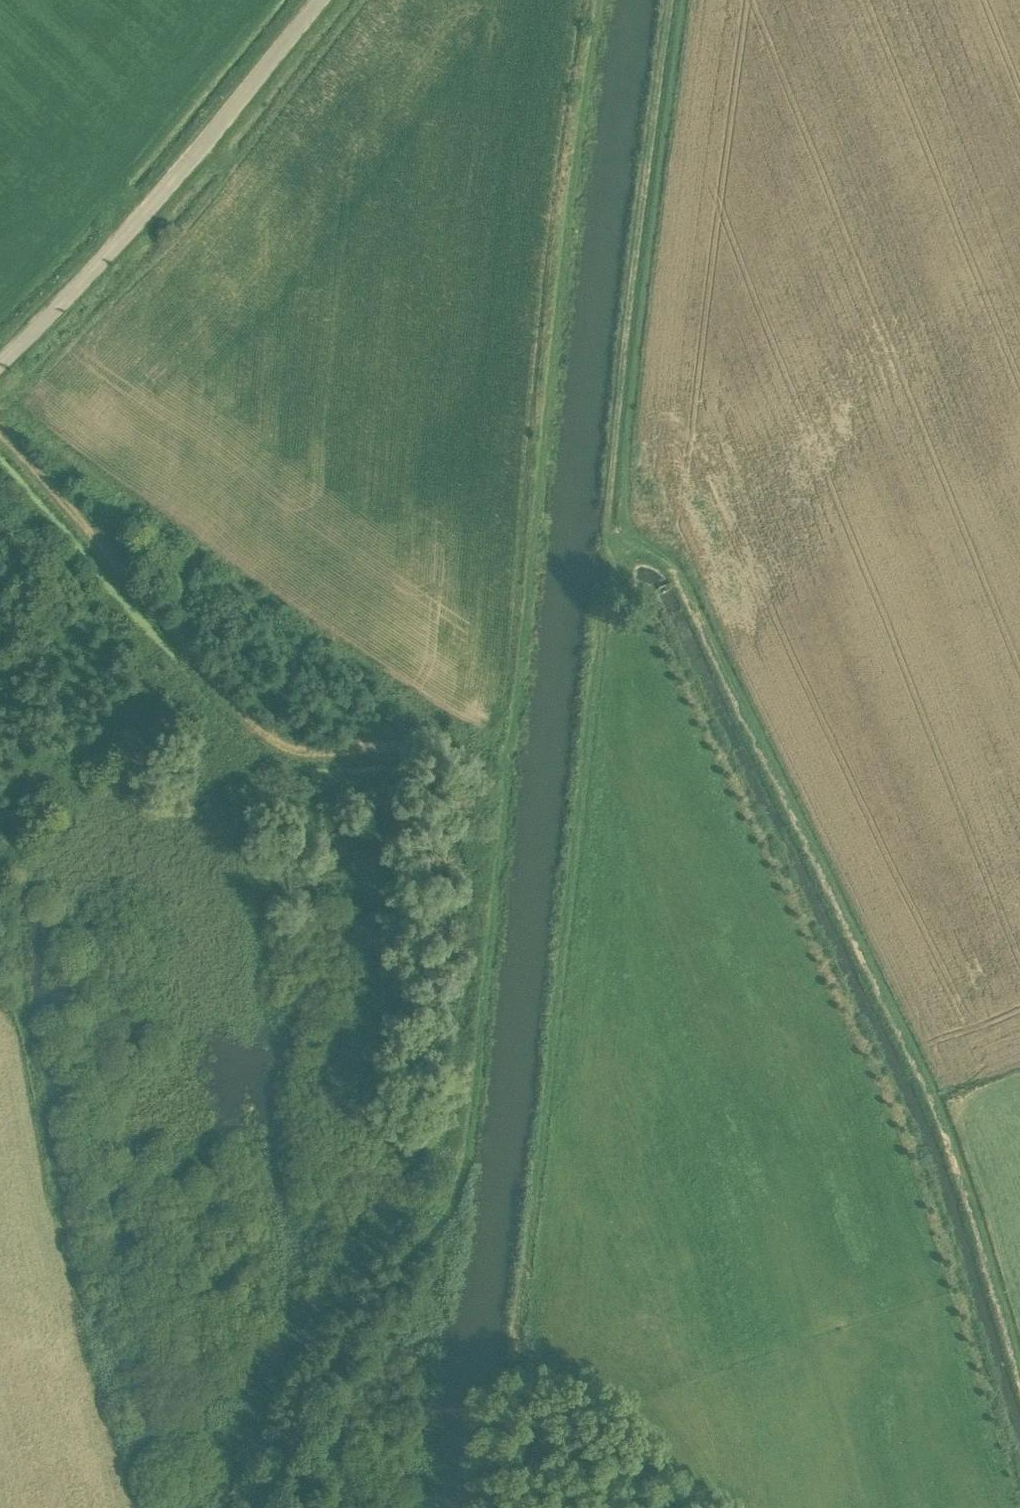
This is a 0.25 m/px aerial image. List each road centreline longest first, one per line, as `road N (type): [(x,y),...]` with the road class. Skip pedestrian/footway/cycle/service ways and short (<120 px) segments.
road 1 (unclassified): [(0,369),(144,222),(326,0)]

